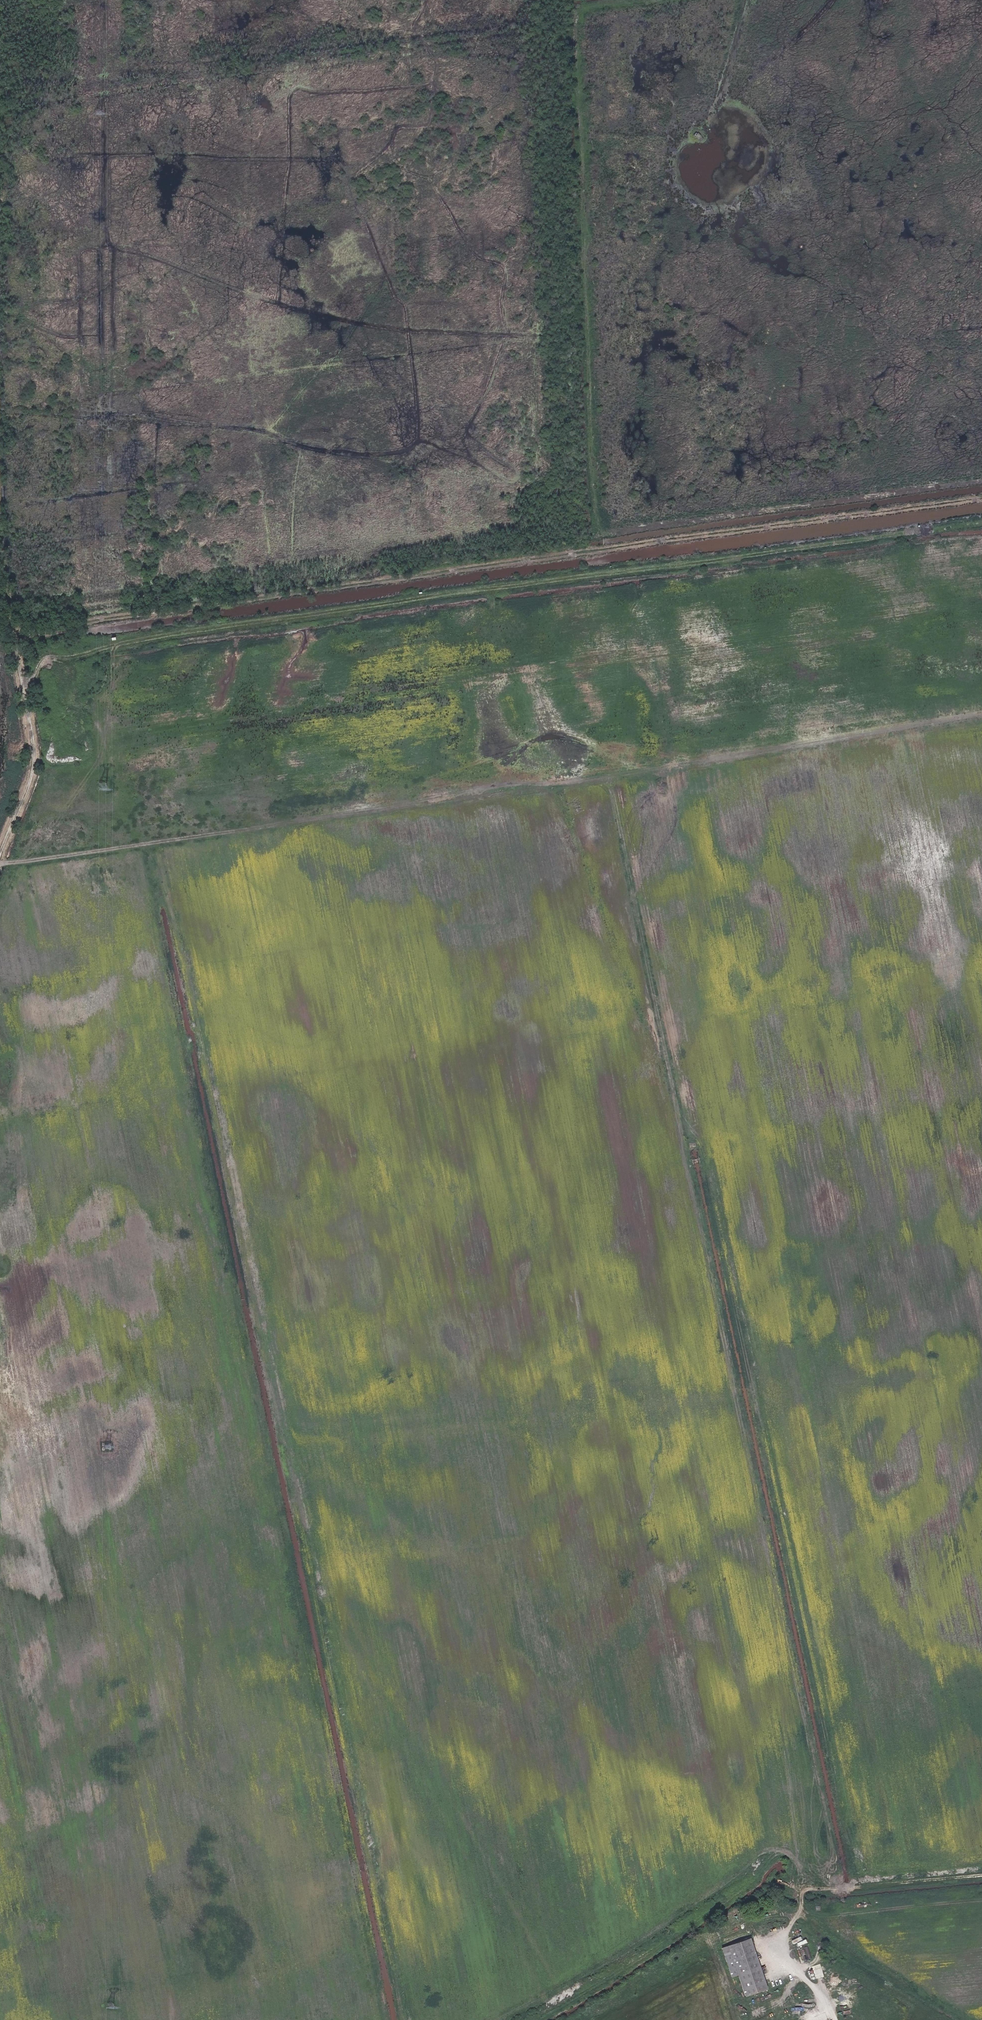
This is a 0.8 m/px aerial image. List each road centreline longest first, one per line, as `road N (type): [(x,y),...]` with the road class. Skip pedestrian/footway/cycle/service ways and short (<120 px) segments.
road 1 (track): [(0,866),(668,775)]
road 2 (track): [(981,1876),(801,1892),(758,1877),(535,2019)]
road 3 (track): [(834,1940),(967,2019)]
road 4 (track): [(801,1892),(802,1913),(785,1935),(784,1952),(828,2001)]

